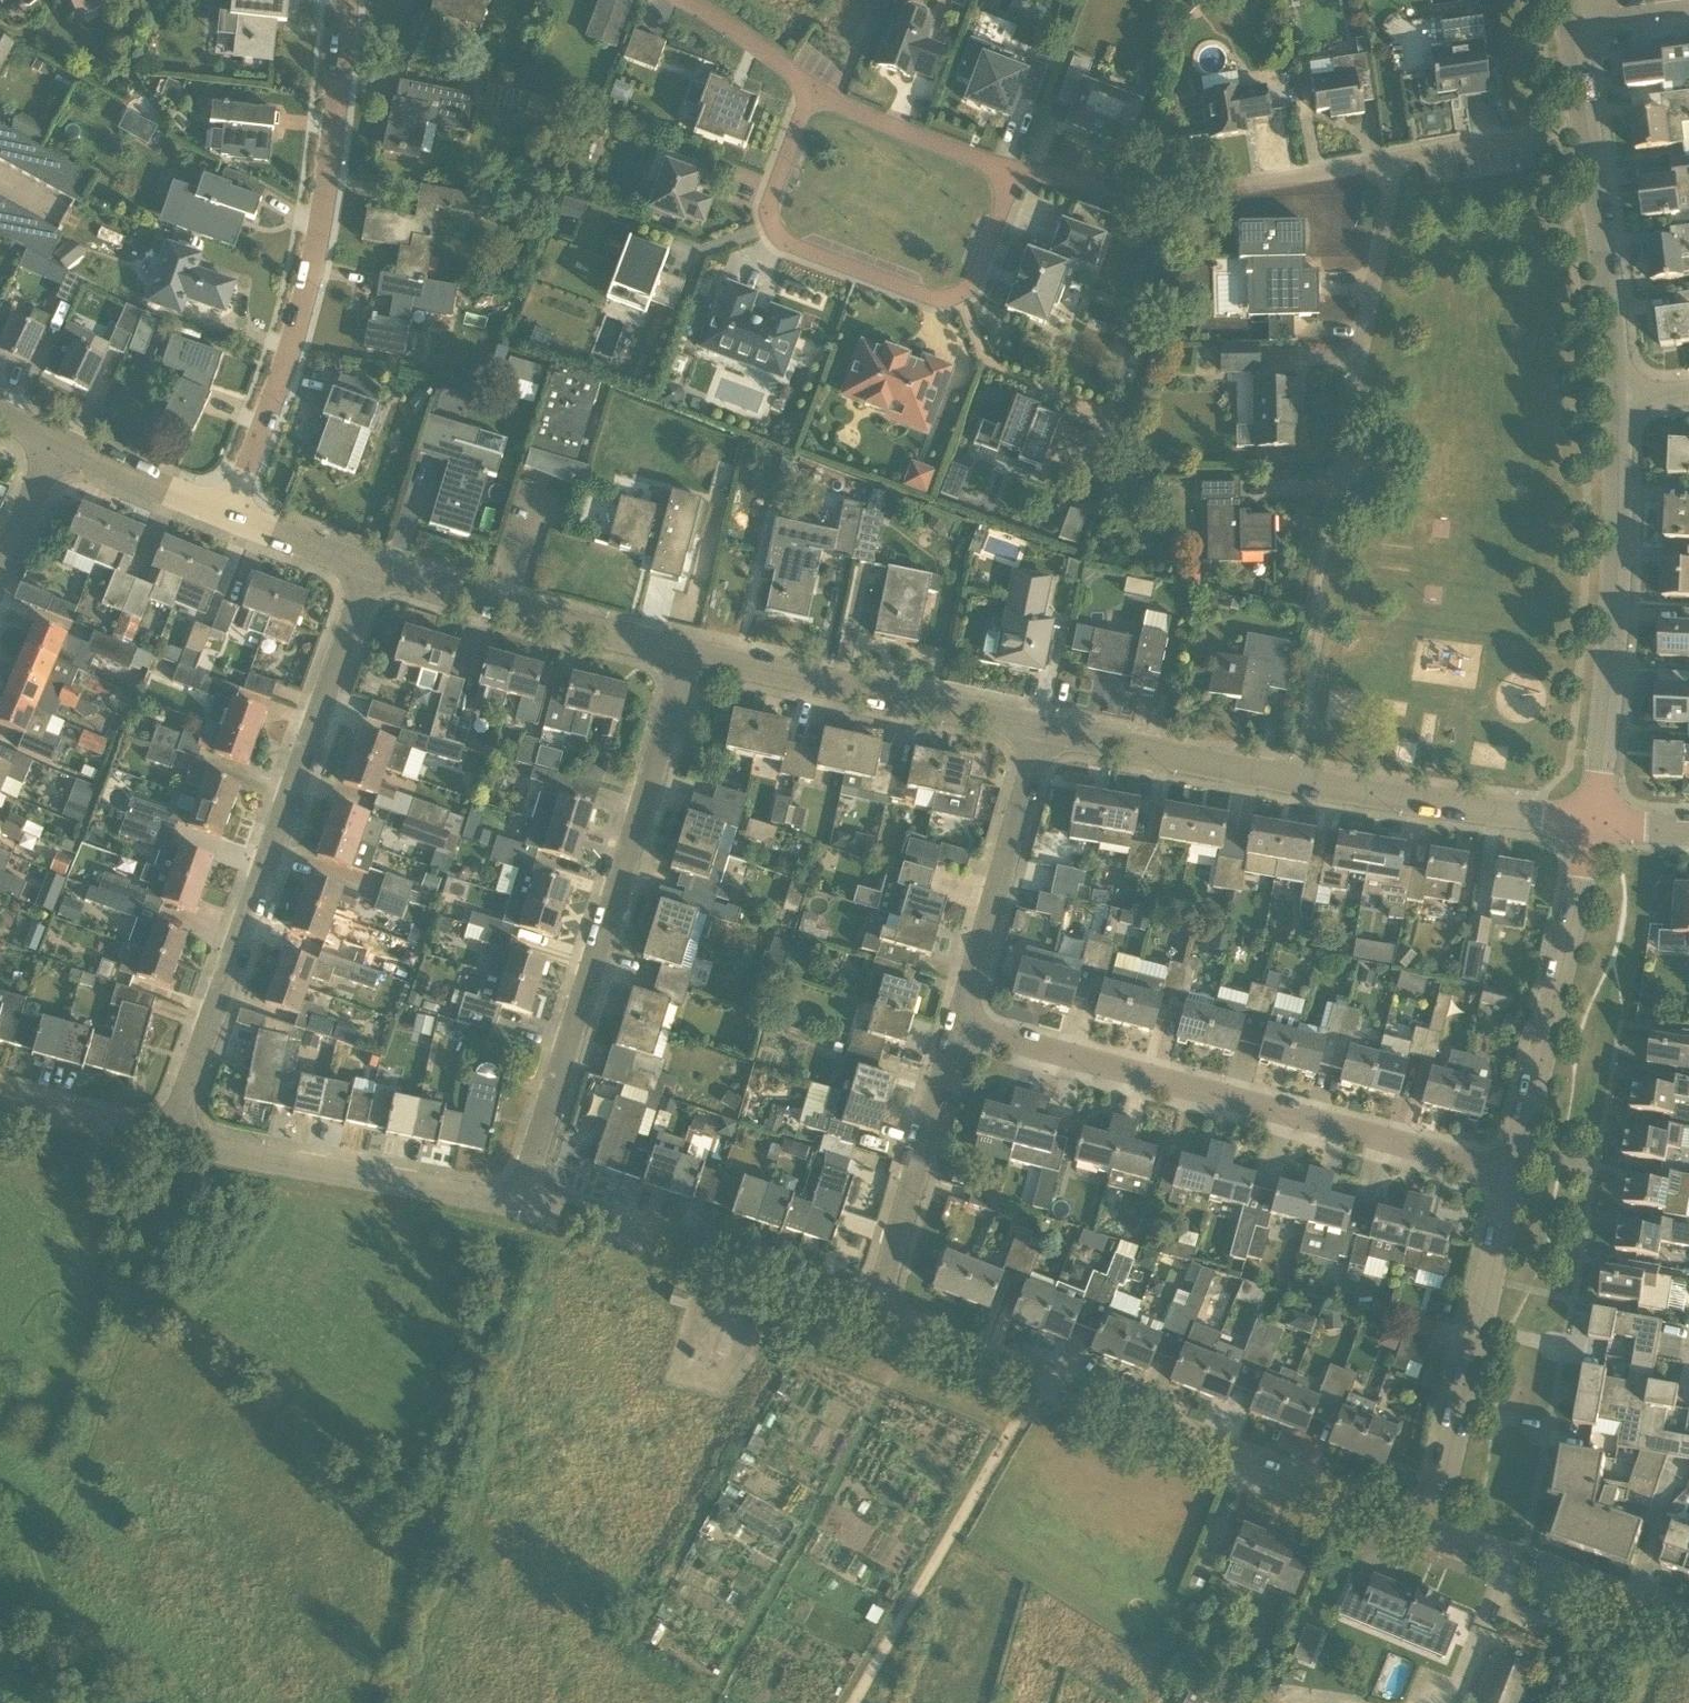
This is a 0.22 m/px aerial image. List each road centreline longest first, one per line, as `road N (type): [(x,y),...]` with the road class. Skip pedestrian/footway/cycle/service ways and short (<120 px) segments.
road 1 (residential): [(1424,1536),(867,1312)]
road 2 (residential): [(171,1135),(371,570)]
road 3 (residential): [(519,1211),(689,657)]
road 4 (residential): [(1512,1180),(963,1023)]
road 5 (residential): [(1596,822),(1046,733)]
road 6 (residential): [(235,516),(311,250),(346,0)]
road 7 (residential): [(809,83),(771,210),(778,235),(798,251),(934,300),(961,291),(976,279),(1014,172)]
road 8 (residential): [(1596,822),(1620,403)]
road 9 (track): [(852,1702),(1037,1380)]
road 10 (residential): [(1512,1180),(1596,822)]
road 11 (residential): [(1424,1536),(1512,1180)]
road 12 (residential): [(1046,733),(689,657)]
road 13 (residential): [(867,1312),(689,1251),(519,1211)]
road 14 (residential): [(519,1211),(171,1135)]
road 15 (residential): [(689,657),(371,570)]
road 16 (residential): [(1338,476),(1390,163)]
road 17 (residential): [(867,1312),(963,1023)]
road 18 (residential): [(963,1023),(1046,733)]
road 19 (residential): [(1688,1626),(1424,1536)]
road 20 (residential): [(1620,403),(1591,126)]
road 21 (track): [(85,1702),(0,1476)]
road 22 (residential): [(1014,172),(847,109),(809,83)]
road 23 (residential): [(1390,163),(1591,126)]
road 24 (residential): [(235,516),(48,448)]
road 25 (residential): [(1208,185),(1390,163)]
road 26 (residential): [(171,1135),(0,1096)]
road 27 (residential): [(809,83),(711,13),(679,0)]
road 28 (residential): [(371,570),(235,516)]
road 29 (residential): [(0,566),(48,448)]
road 30 (residential): [(1133,187),(1014,172)]

